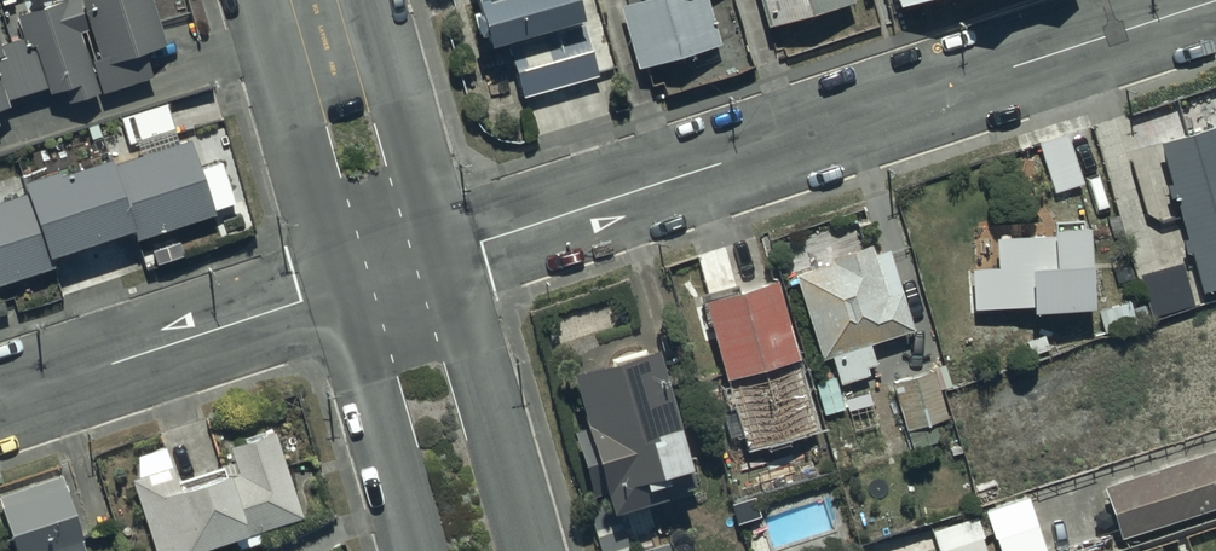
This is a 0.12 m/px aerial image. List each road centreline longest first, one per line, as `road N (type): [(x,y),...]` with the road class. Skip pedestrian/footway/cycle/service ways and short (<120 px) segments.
road 1 (residential): [(1215,1),(441,254)]
road 2 (residential): [(335,290),(0,404)]
road 3 (residential): [(441,254),(527,550)]
road 4 (residential): [(335,290),(249,0)]
road 5 (residential): [(410,550),(335,290)]
road 6 (residential): [(365,0),(441,254)]

